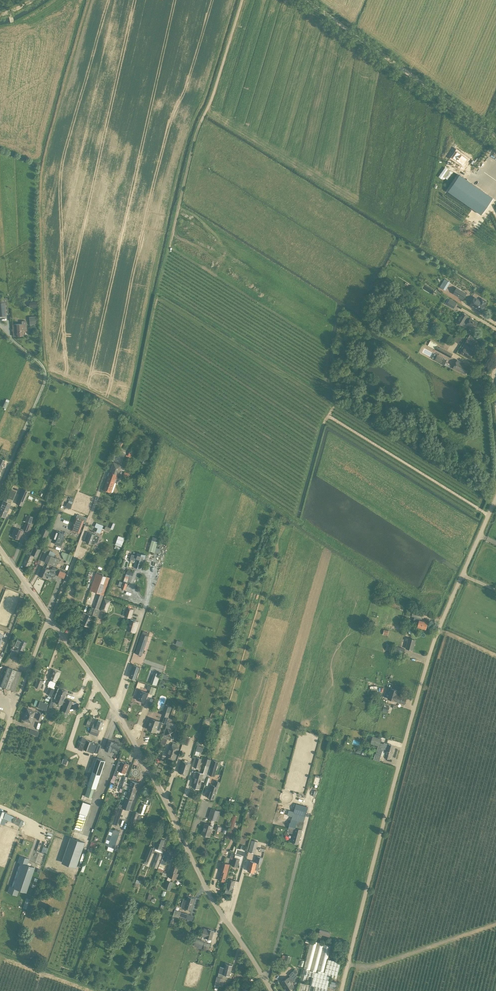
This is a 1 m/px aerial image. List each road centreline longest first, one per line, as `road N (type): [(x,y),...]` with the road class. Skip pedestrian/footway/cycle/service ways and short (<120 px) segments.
road 1 (unclassified): [(342,990),(427,662),(495,497)]
road 2 (unclassified): [(271,990),(220,921),(111,704),(51,620)]
road 3 (unclassified): [(241,0),(195,137),(133,410)]
road 4 (unclassified): [(495,144),(299,0)]
road 5 (unclassified): [(0,744),(51,620)]

